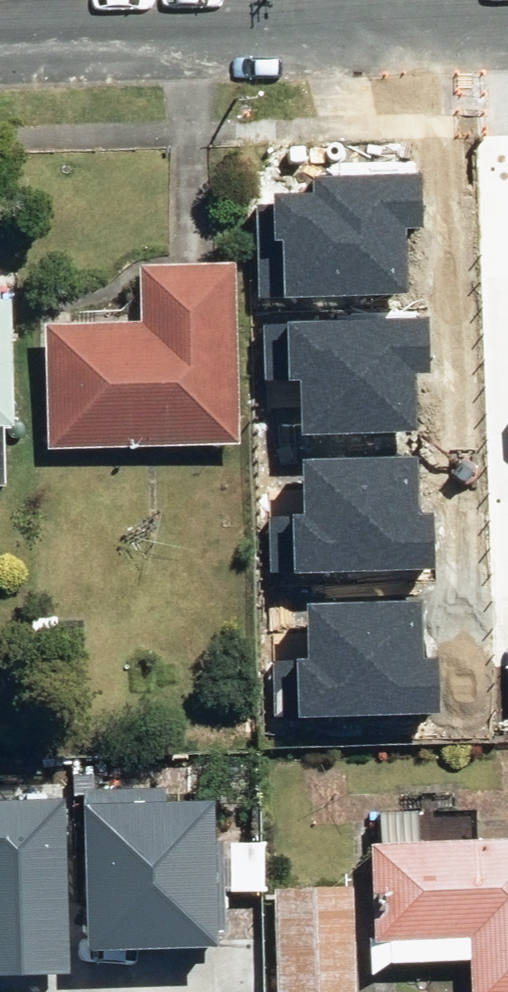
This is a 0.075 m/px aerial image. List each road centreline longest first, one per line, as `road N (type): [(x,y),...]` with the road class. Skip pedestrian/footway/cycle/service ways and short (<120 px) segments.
road 1 (residential): [(0,40),(507,25)]

